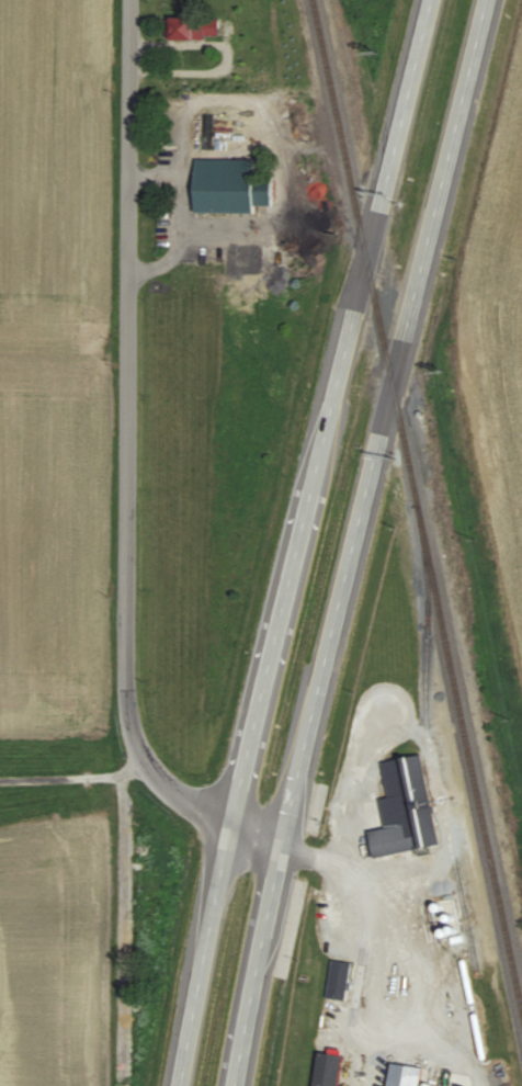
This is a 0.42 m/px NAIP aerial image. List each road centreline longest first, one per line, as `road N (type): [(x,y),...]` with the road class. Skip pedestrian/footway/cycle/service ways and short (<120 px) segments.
road 1 (residential): [(235,830),(144,774),(127,690),(130,0)]
road 2 (primary): [(322,685),(492,0)]
road 3 (primary): [(435,0),(270,669)]
road 4 (primary): [(270,669),(180,1085)]
road 5 (primary): [(242,1085),(322,685)]

